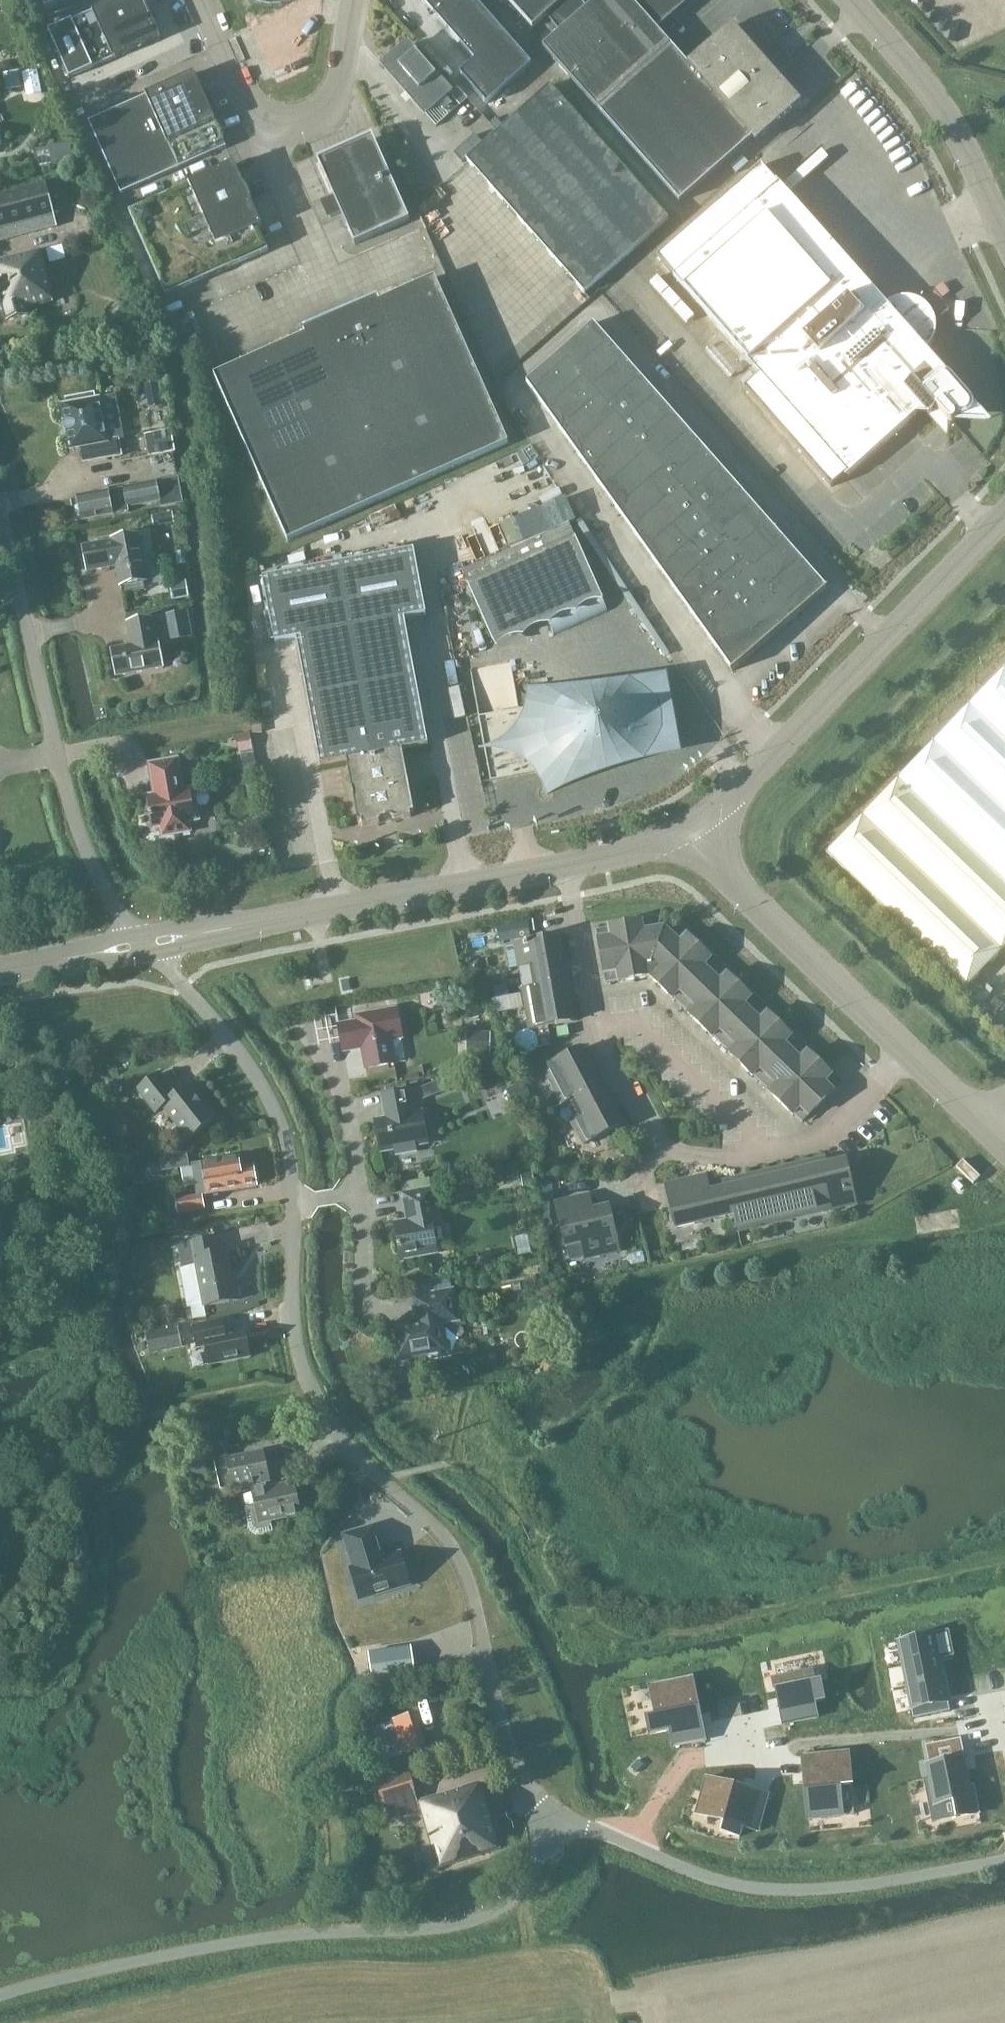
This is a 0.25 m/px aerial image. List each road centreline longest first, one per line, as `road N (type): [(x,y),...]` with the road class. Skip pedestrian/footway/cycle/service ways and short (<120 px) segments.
road 1 (residential): [(558,1818),(531,1799),(511,1760),(453,1548),(343,1440),(311,1391),(294,1321),(291,1175),(280,1121),(240,1054),(148,944)]
road 2 (unclassified): [(0,1997),(236,1944),(473,1923),(519,1892),(558,1818)]
road 3 (unclassified): [(558,1818),(700,1875),(769,1889),(836,1888),(1004,1859)]
road 4 (unclassified): [(686,832),(1004,511)]
road 5 (residential): [(148,944),(82,844),(0,525)]
road 6 (unclassified): [(148,944),(567,866)]
road 7 (unclassified): [(203,0),(247,94),(261,114),(288,120),(310,118),(337,91),(357,0)]
road 8 (unclassified): [(904,1049),(686,832)]
road 9 (unclassified): [(1004,241),(946,120),(843,0)]
road 10 (residential): [(595,1030),(660,1148),(725,1159),(774,1154)]
road 11 (residential): [(595,1030),(642,1027),(774,1154)]
road 12 (residential): [(774,1154),(815,1142),(904,1049)]
road 13 (residential): [(567,866),(595,1030)]
road 14 (unclassified): [(0,973),(148,944)]
road 15 (unclassified): [(1004,1148),(904,1049)]
road 16 (unclassified): [(567,866),(686,832)]

